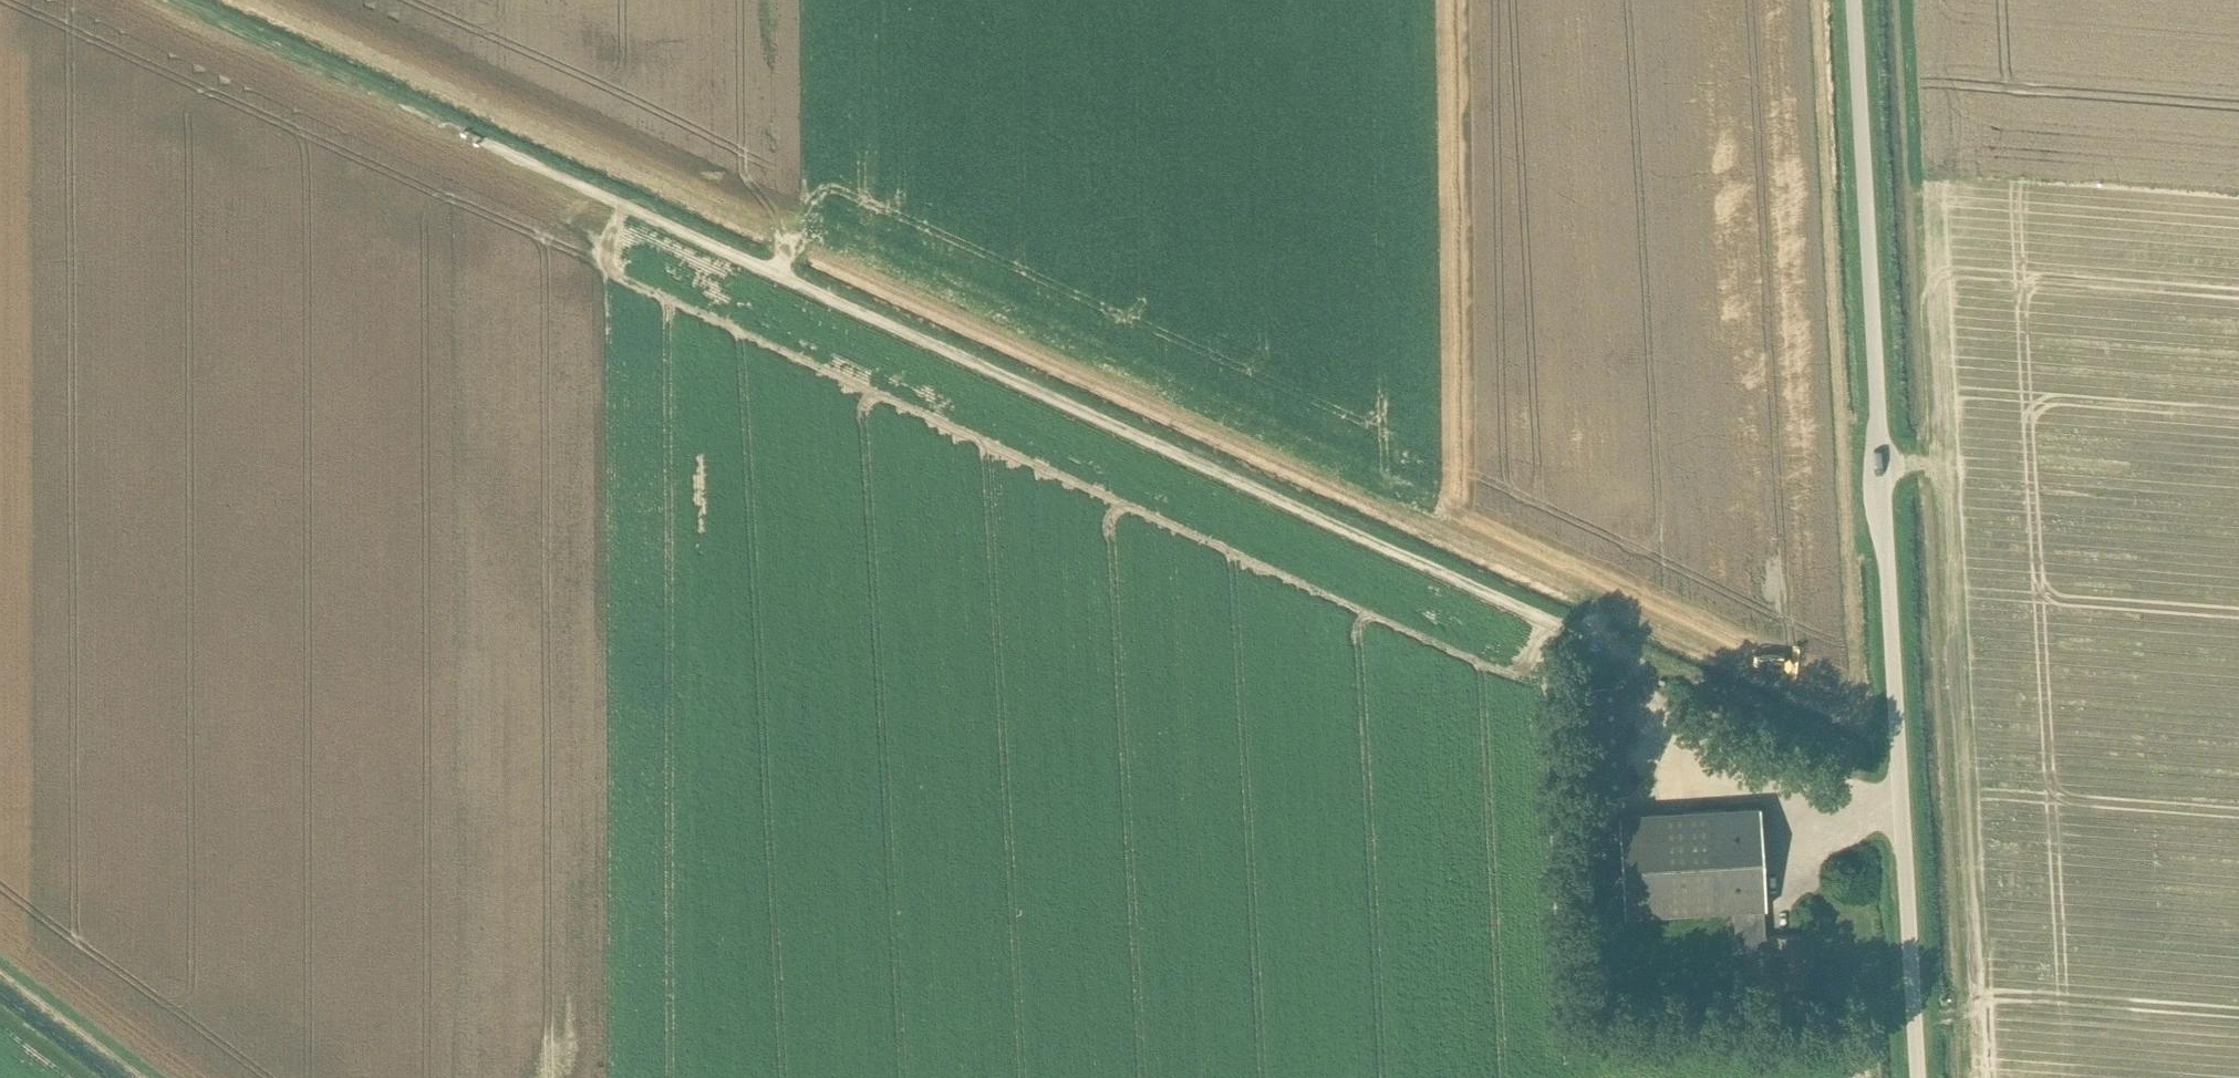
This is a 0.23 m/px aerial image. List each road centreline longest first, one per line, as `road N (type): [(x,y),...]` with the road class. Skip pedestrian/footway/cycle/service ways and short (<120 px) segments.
road 1 (track): [(159,0),(1615,653)]
road 2 (unclassified): [(1902,808),(1852,0)]
road 3 (unclassified): [(1902,808),(1916,1077)]

